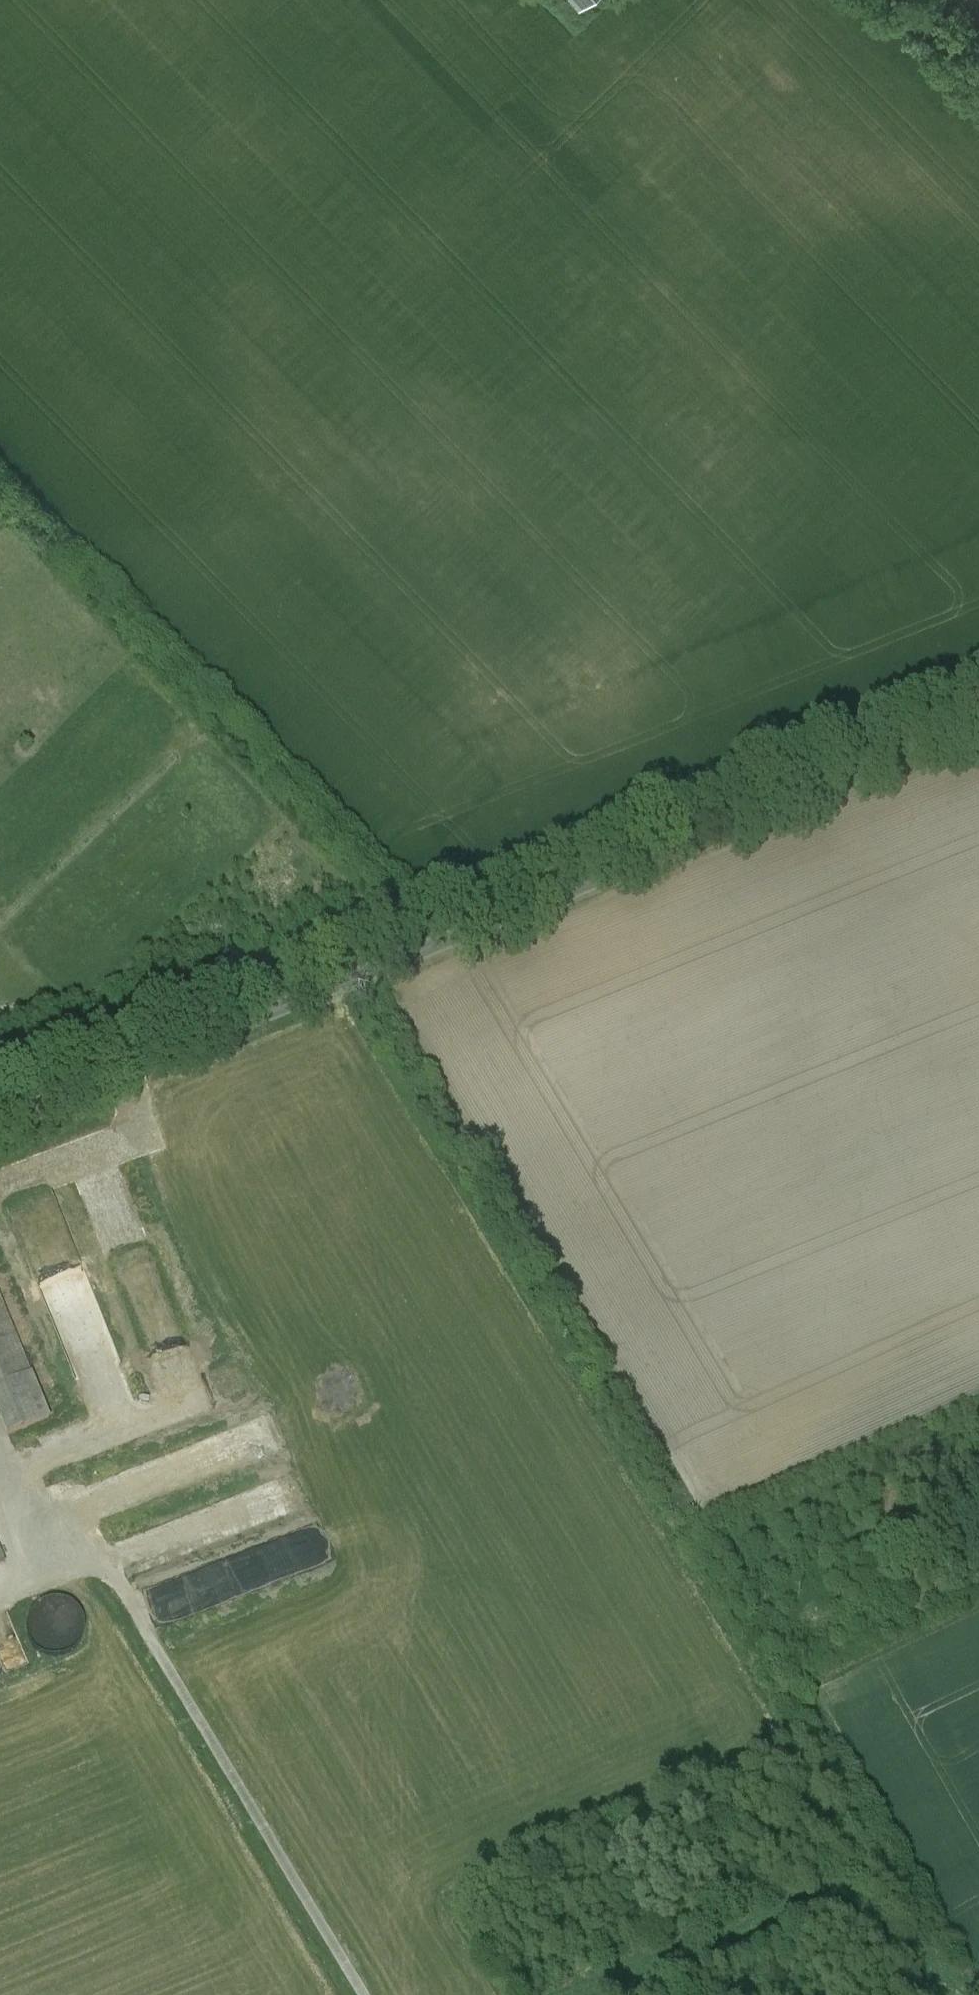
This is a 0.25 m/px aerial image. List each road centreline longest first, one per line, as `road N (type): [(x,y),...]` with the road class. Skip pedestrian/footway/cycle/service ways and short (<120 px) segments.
road 1 (unclassified): [(0,1121),(978,730)]

